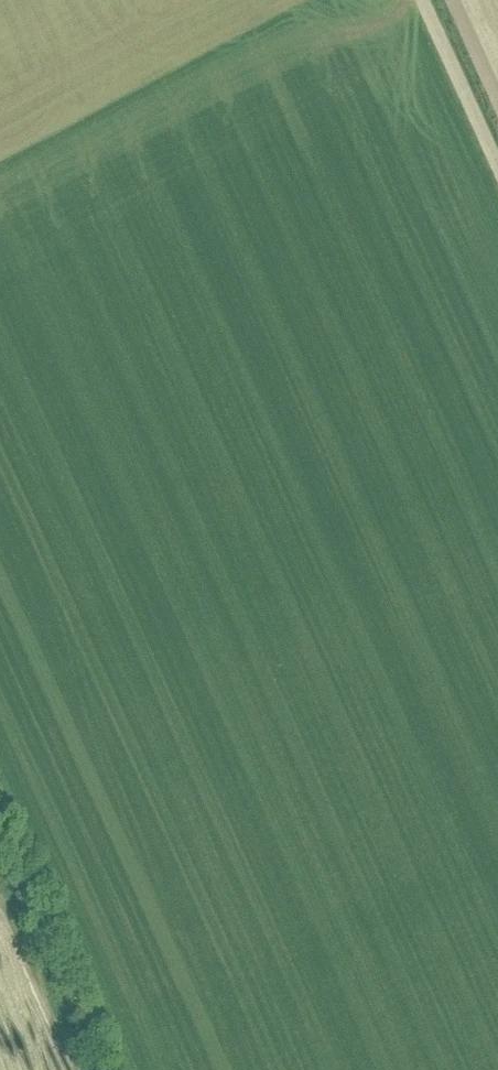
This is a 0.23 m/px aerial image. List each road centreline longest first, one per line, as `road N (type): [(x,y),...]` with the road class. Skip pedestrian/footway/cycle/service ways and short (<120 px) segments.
road 1 (track): [(423,0),(497,165)]

